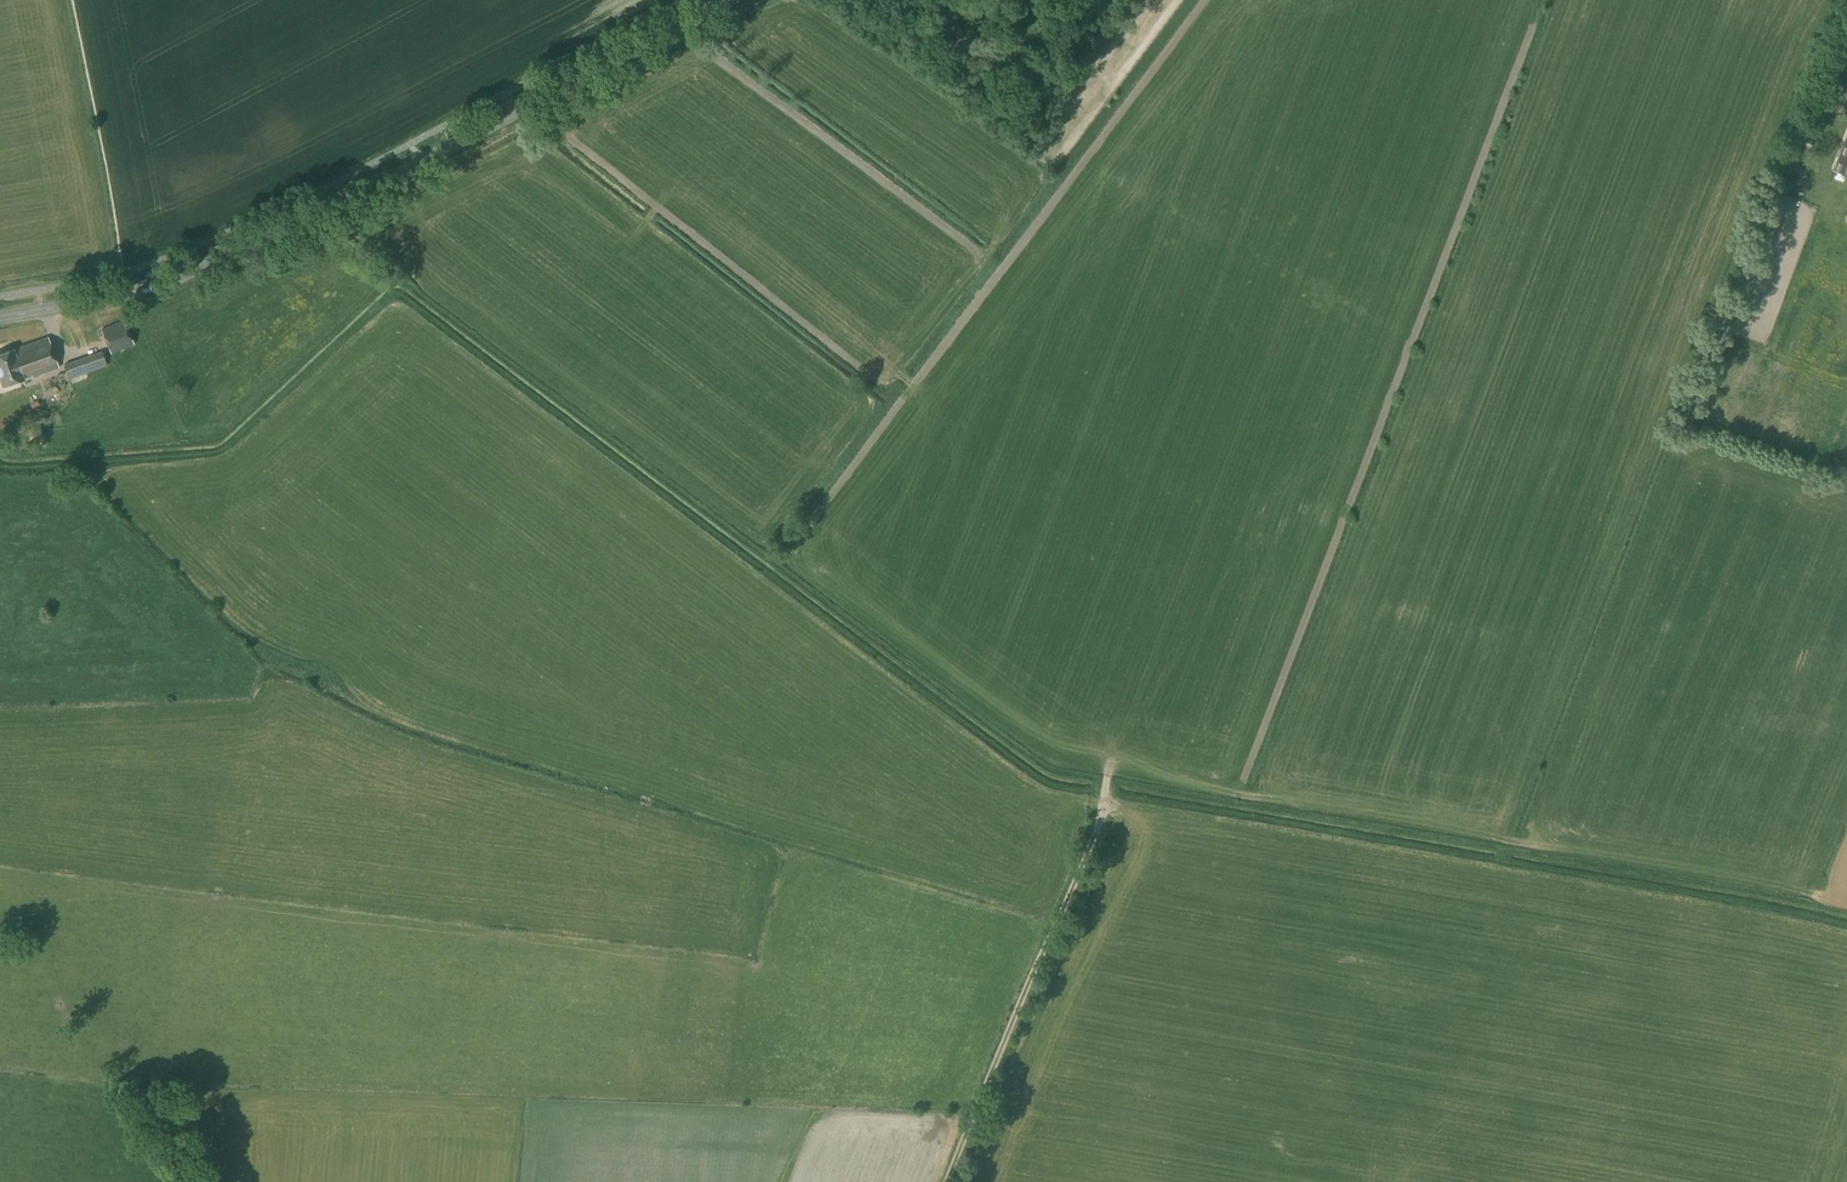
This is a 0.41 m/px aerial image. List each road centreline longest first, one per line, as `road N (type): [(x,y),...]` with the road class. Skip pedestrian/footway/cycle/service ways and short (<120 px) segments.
road 1 (tertiary): [(0,318),(167,283),(279,236),(728,0)]
road 2 (track): [(951,1181),(1099,836),(1106,780)]

